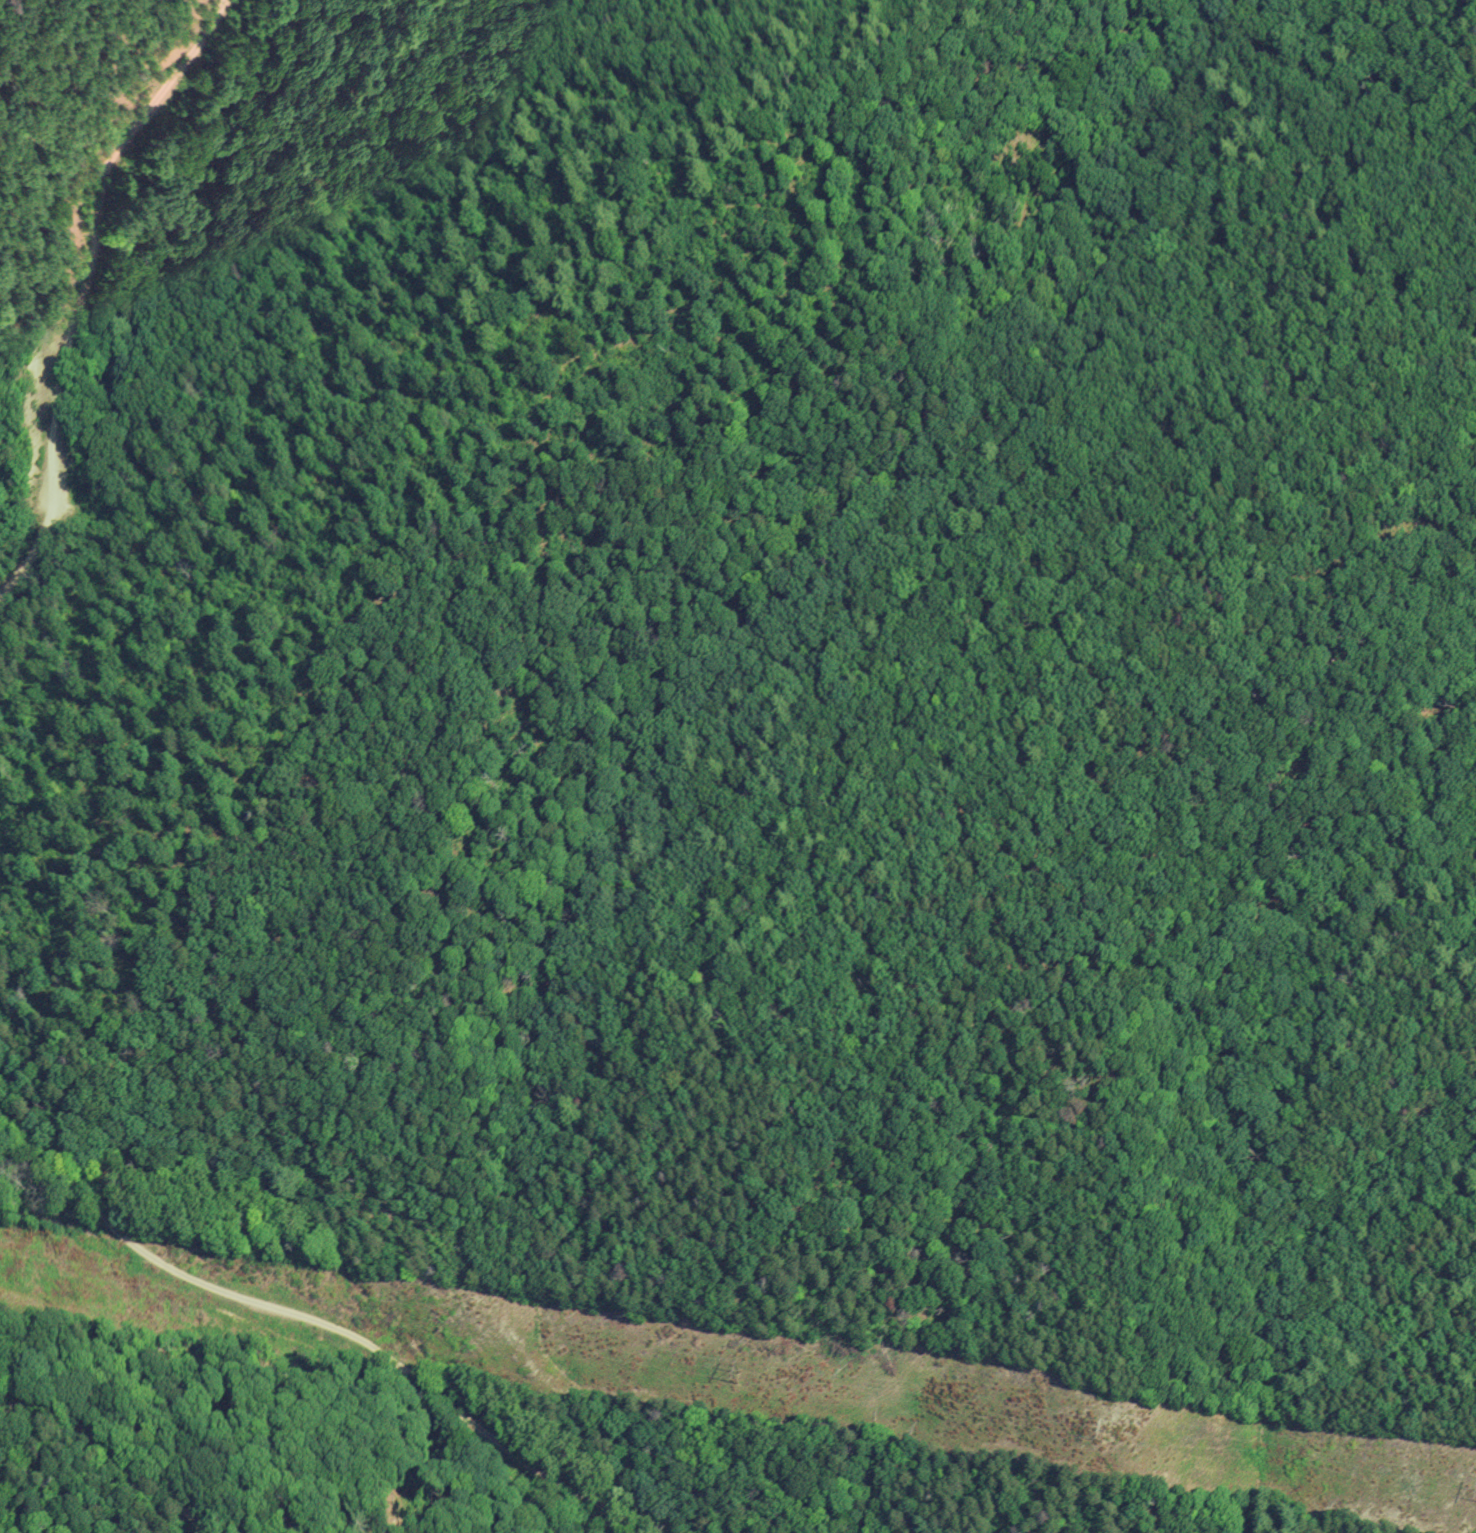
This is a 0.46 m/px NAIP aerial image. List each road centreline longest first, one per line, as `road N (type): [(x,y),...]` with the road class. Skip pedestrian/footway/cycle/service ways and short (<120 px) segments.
road 1 (track): [(0,1112),(151,1258),(371,1349),(524,1462),(659,1532)]
road 2 (track): [(227,0),(106,178),(95,257),(63,371),(55,499),(37,545),(0,599)]
road 3 (residential): [(0,1408),(80,1435),(221,1532)]

